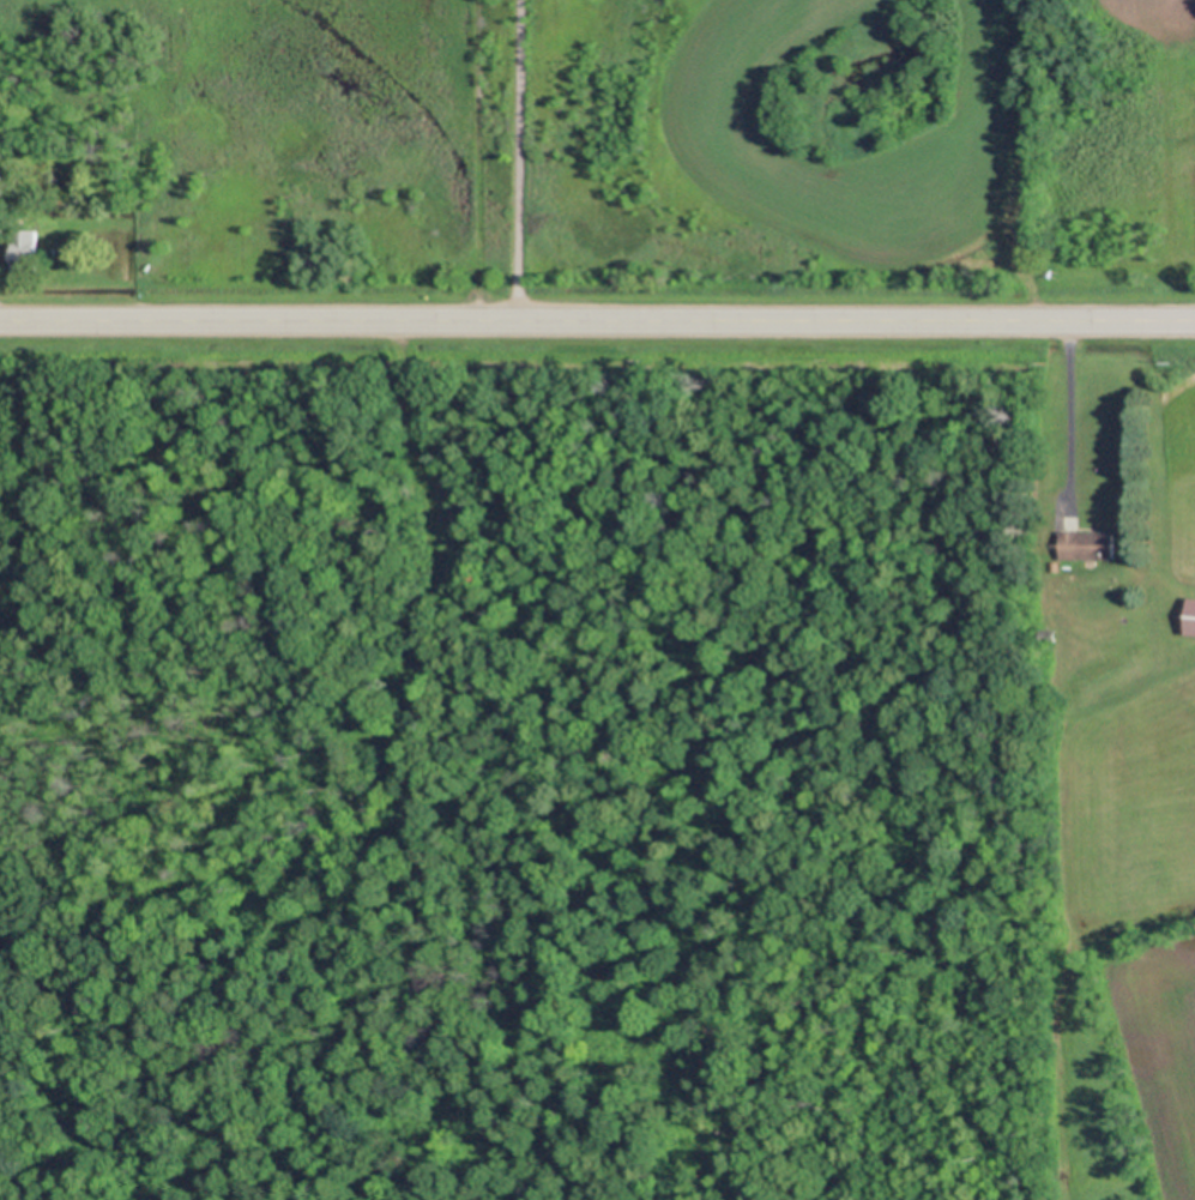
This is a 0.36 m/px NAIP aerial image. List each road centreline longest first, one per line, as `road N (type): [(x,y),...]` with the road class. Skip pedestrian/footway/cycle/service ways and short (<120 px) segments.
road 1 (secondary): [(1194,319),(0,321)]

